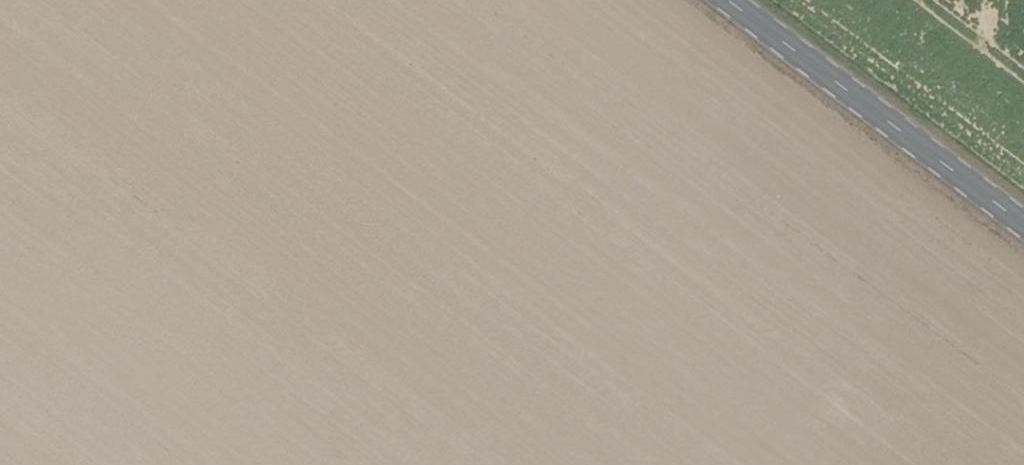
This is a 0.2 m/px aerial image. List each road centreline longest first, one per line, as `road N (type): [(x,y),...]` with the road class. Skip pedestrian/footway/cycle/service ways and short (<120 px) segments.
road 1 (tertiary): [(1023,226),(726,0)]

